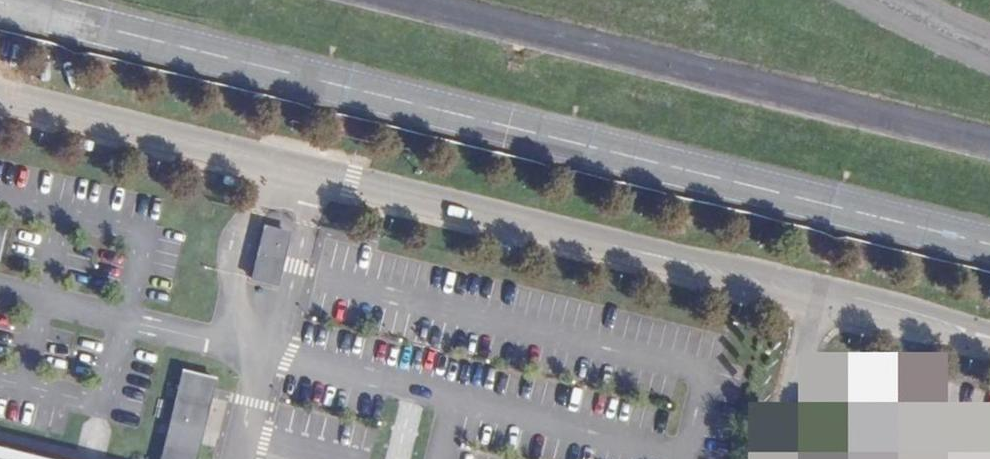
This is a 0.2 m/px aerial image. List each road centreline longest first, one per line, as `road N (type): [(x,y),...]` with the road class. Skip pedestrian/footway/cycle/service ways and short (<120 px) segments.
road 1 (residential): [(989,341),(0,101)]
road 2 (unclassified): [(403,0),(989,142)]

